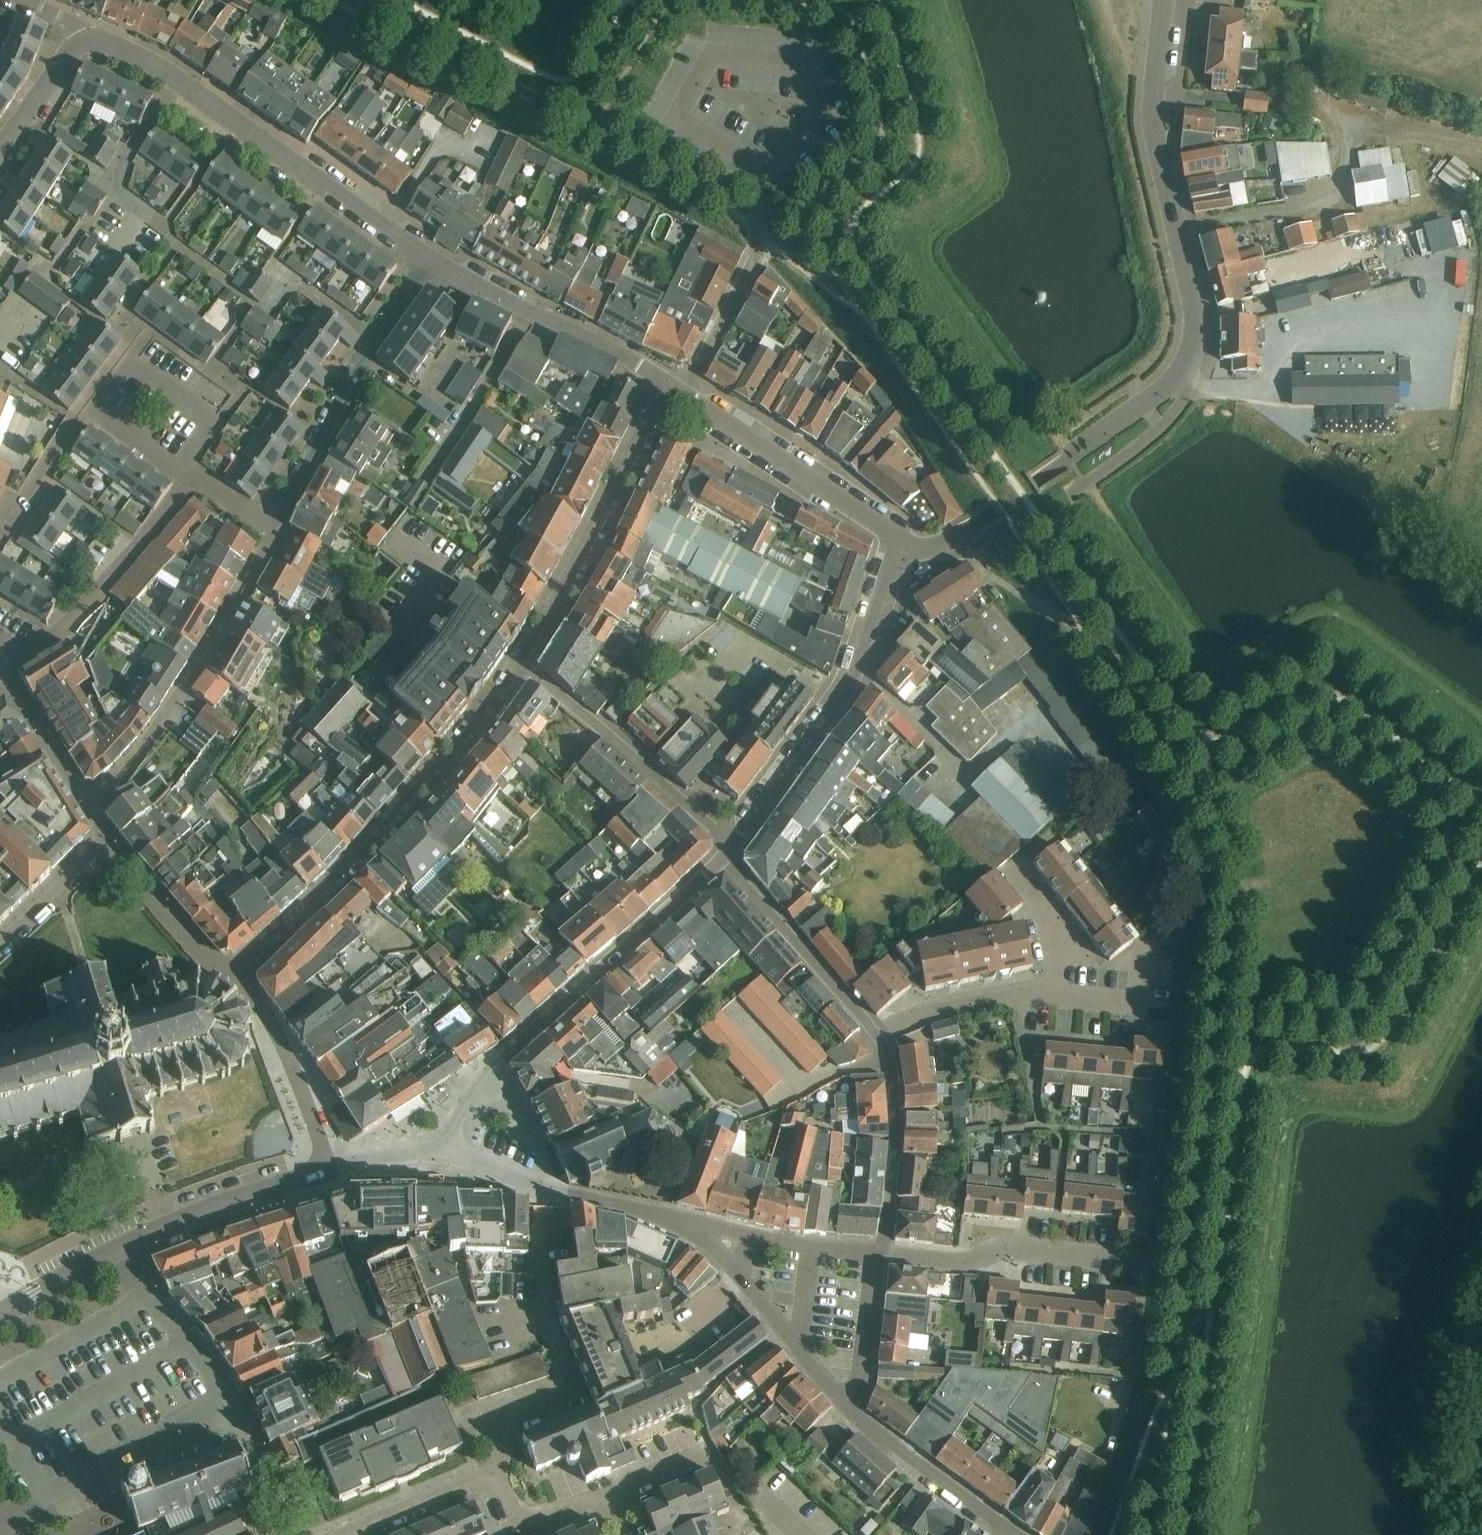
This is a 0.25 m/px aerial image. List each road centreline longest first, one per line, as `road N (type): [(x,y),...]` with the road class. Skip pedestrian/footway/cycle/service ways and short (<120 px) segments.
road 1 (residential): [(917,558),(1040,484),(1186,363),(1199,322),(1152,134),(1161,0)]
road 2 (residential): [(527,668),(370,862),(240,981)]
road 3 (residential): [(450,1150),(468,1097),(503,1058),(728,859)]
road 4 (residential): [(0,1316),(127,1247),(320,1165)]
road 5 (residential): [(738,847),(843,702),(898,581),(917,558)]
road 6 (residential): [(272,536),(181,703),(110,792),(87,809)]
road 7 (residential): [(666,386),(527,668)]
road 8 (residential): [(429,257),(177,80)]
road 9 (residential): [(917,558),(685,394)]
road 10 (residential): [(738,847),(527,668)]
road 11 (residential): [(7,678),(66,628),(196,477)]
road 12 (residential): [(666,386),(617,350),(429,257)]
road 13 (residential): [(880,1254),(974,1263),(1013,1249),(1146,1263)]
road 14 (residential): [(859,1419),(684,1223)]
road 15 (residential): [(684,1223),(532,1186),(450,1150)]
road 16 (residential): [(883,1037),(728,859)]
road 17 (residential): [(87,403),(124,354),(216,421),(184,469)]
road 18 (residential): [(272,536),(375,341)]
road 19 (residential): [(880,1254),(898,1107),(883,1037)]
road 20 (residential): [(240,981),(284,1049),(320,1143),(320,1165)]
road 21 (residential): [(880,1254),(811,1250),(684,1223)]
road 22 (residential): [(1010,1534),(859,1419)]
road 23 (residential): [(177,80),(118,173),(121,196),(164,228)]
road 24 (residential): [(110,849),(240,981)]
road 25 (residential): [(883,1037),(925,1012),(1059,996)]
road 26 (residential): [(340,1534),(497,1472)]
road 27 (residential): [(859,1419),(880,1254)]
road 28 (residential): [(0,538),(87,403)]
road 29 (residential): [(685,394),(756,254)]
road 30 (residential): [(0,156),(75,46),(96,37)]
road 31 (residential): [(87,809),(7,678)]
road 32 (residential): [(0,950),(110,849)]
road 33 (residential): [(497,1472),(512,1512),(527,1520),(609,1495)]
road 34 (residential): [(375,341),(291,280),(271,309)]
road 35 (residential): [(1059,996),(1041,903),(1017,866)]
road 36 (residential): [(320,1165),(450,1150)]
road 37 (residential): [(1059,996),(1138,1003),(1142,958)]

